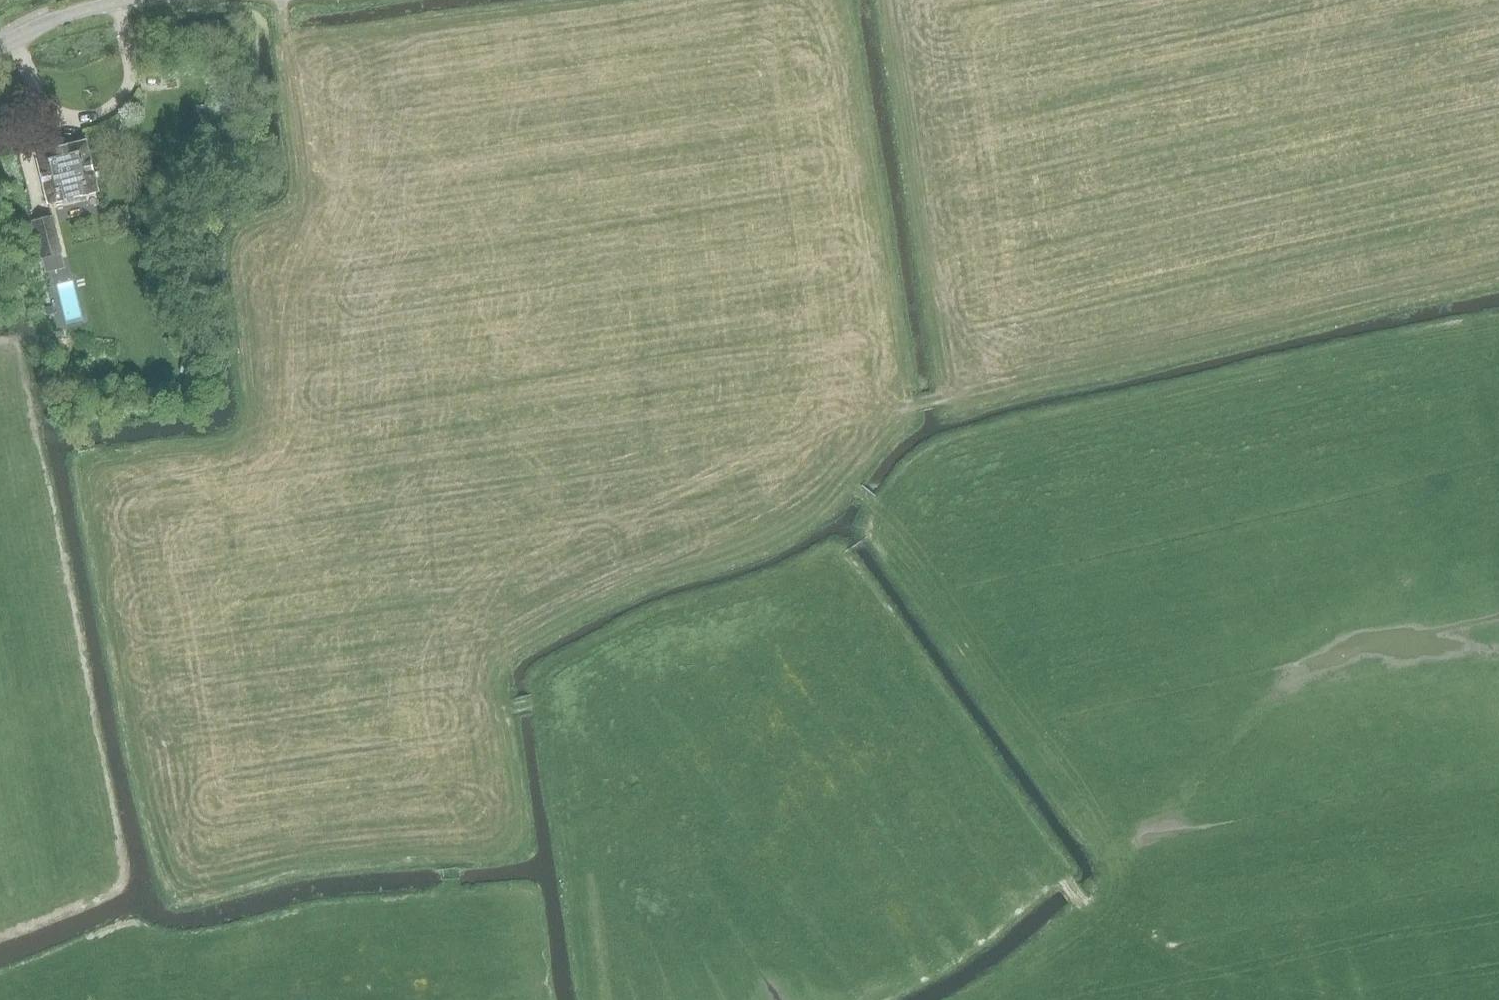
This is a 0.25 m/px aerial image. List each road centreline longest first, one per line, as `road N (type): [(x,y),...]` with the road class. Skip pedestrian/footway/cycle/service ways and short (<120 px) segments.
road 1 (tertiary): [(125,0),(0,44)]

